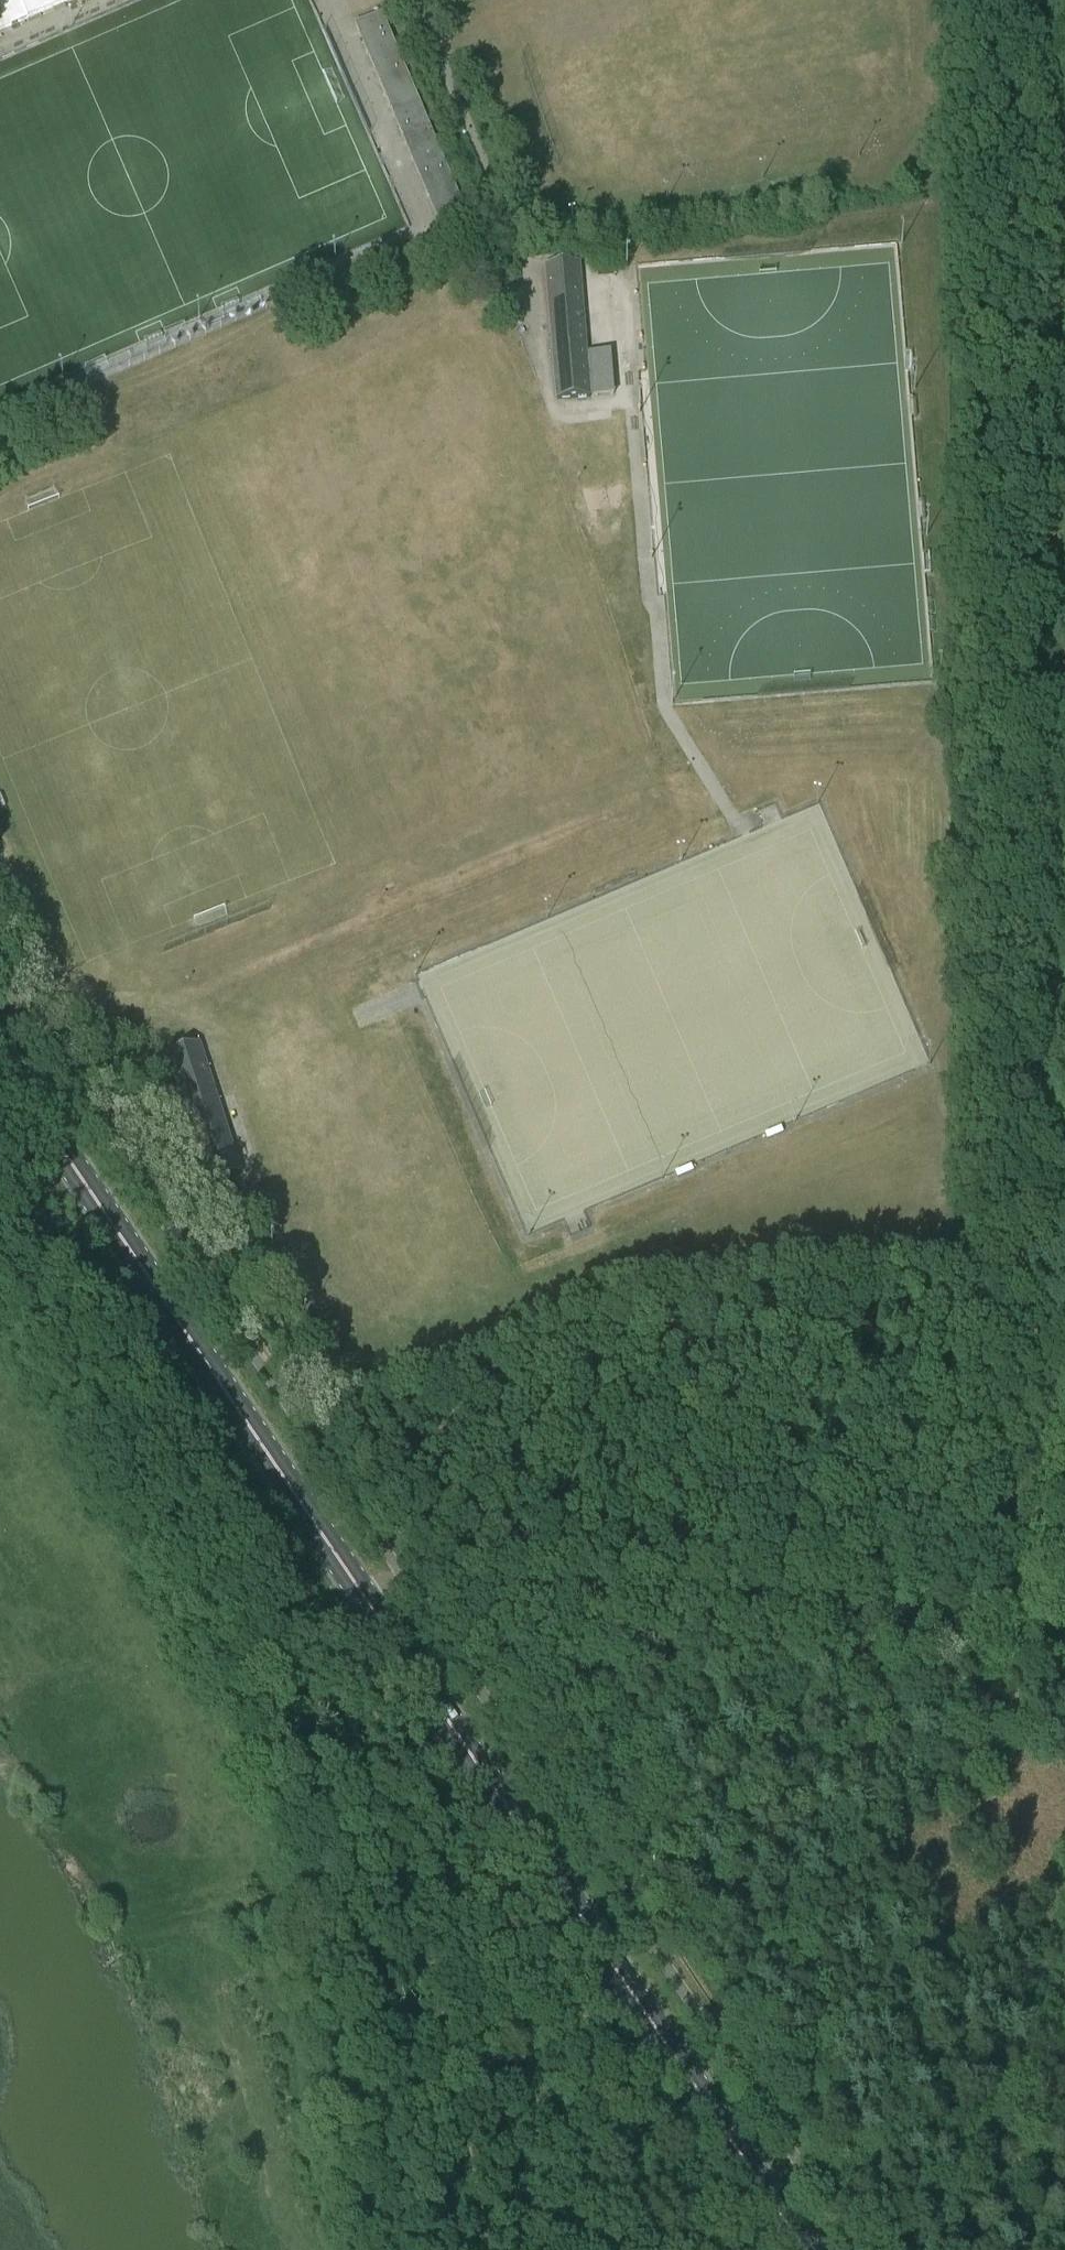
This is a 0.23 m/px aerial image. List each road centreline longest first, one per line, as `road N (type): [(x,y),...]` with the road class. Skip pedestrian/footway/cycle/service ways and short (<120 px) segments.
road 1 (primary): [(809,2249),(0,1049)]
road 2 (track): [(1064,1660),(431,1619)]

